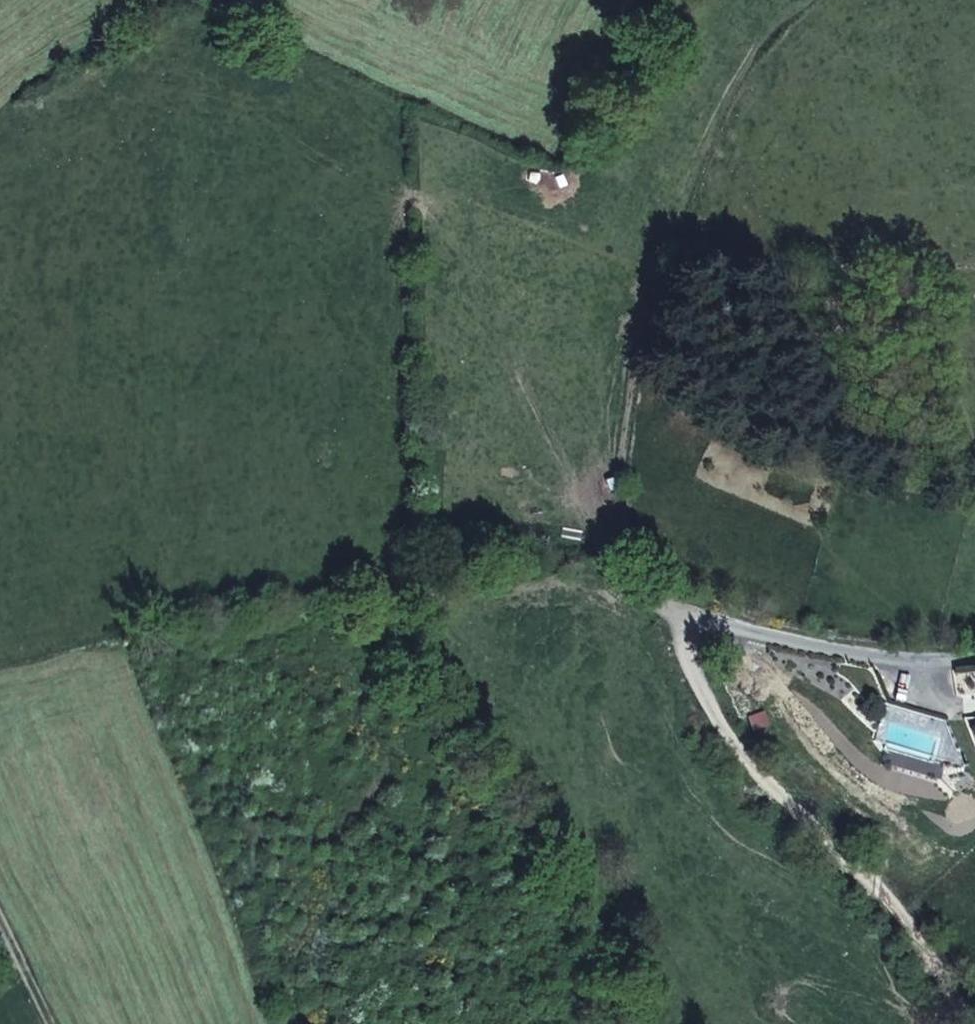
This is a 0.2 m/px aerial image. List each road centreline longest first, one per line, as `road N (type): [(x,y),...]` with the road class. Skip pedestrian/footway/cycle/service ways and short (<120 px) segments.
road 1 (unclassified): [(974,655),(864,654),(721,620),(695,622),(690,660)]
road 2 (track): [(0,910),(51,1023)]

